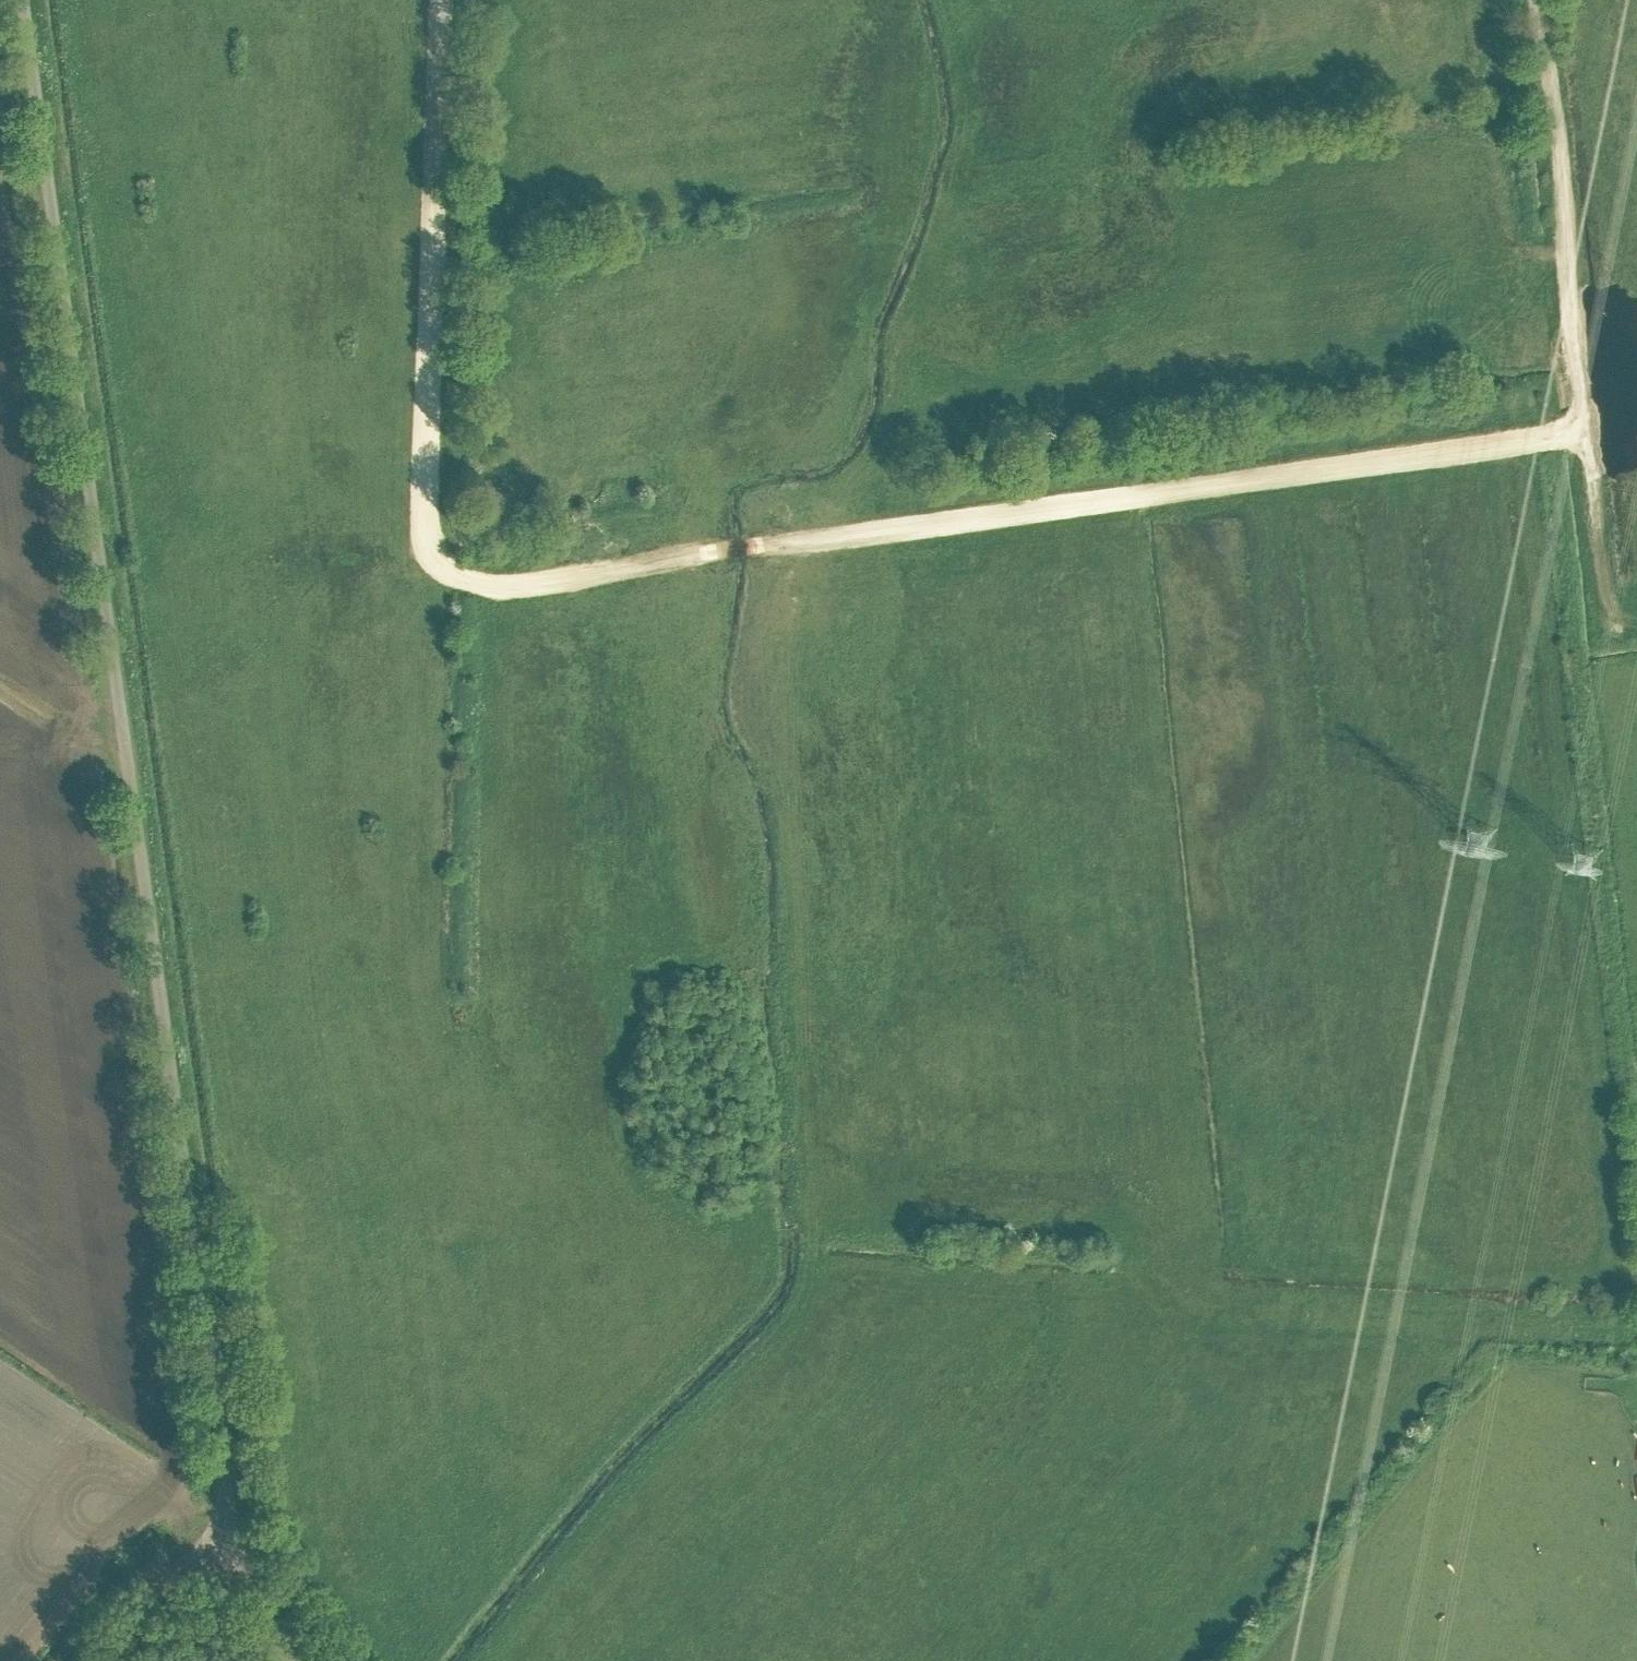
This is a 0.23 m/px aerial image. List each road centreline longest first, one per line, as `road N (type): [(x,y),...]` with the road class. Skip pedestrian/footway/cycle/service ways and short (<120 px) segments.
road 1 (unclassified): [(232,1526),(23,0)]
road 2 (track): [(1544,0),(1607,600),(1612,616),(1636,632)]
road 3 (unclassified): [(98,1660),(189,1555),(232,1526)]
road 4 (unclassified): [(291,1660),(242,1575),(232,1526)]

